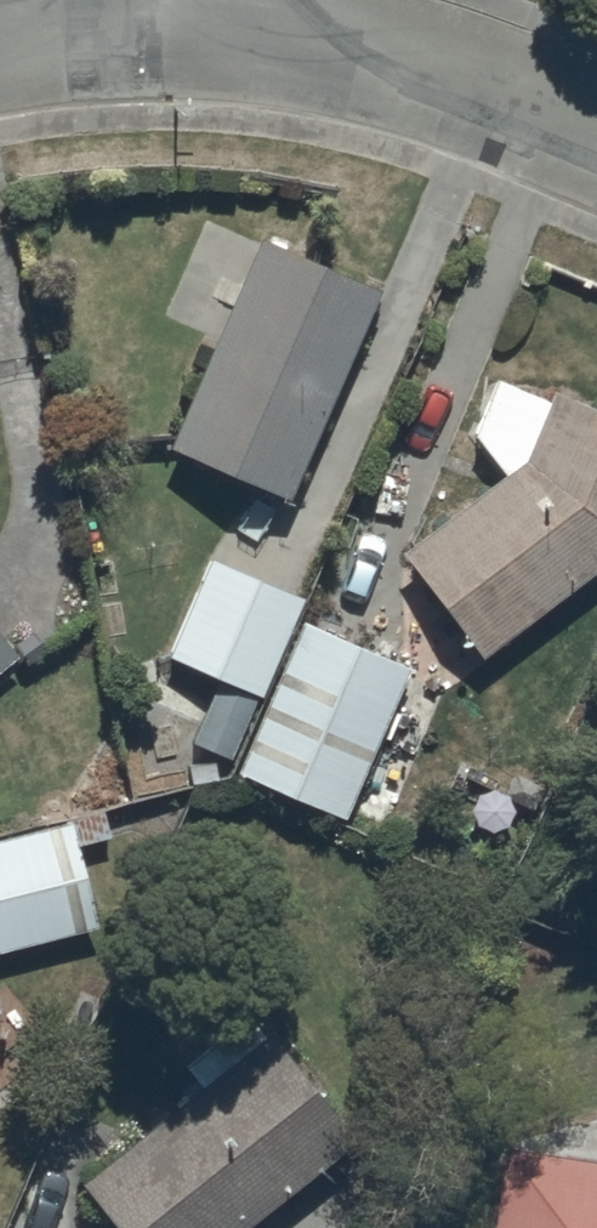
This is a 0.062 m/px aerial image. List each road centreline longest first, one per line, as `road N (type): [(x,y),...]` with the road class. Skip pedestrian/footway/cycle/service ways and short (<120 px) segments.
road 1 (residential): [(155,24),(329,41),(596,131)]
road 2 (residential): [(0,50),(155,24)]

